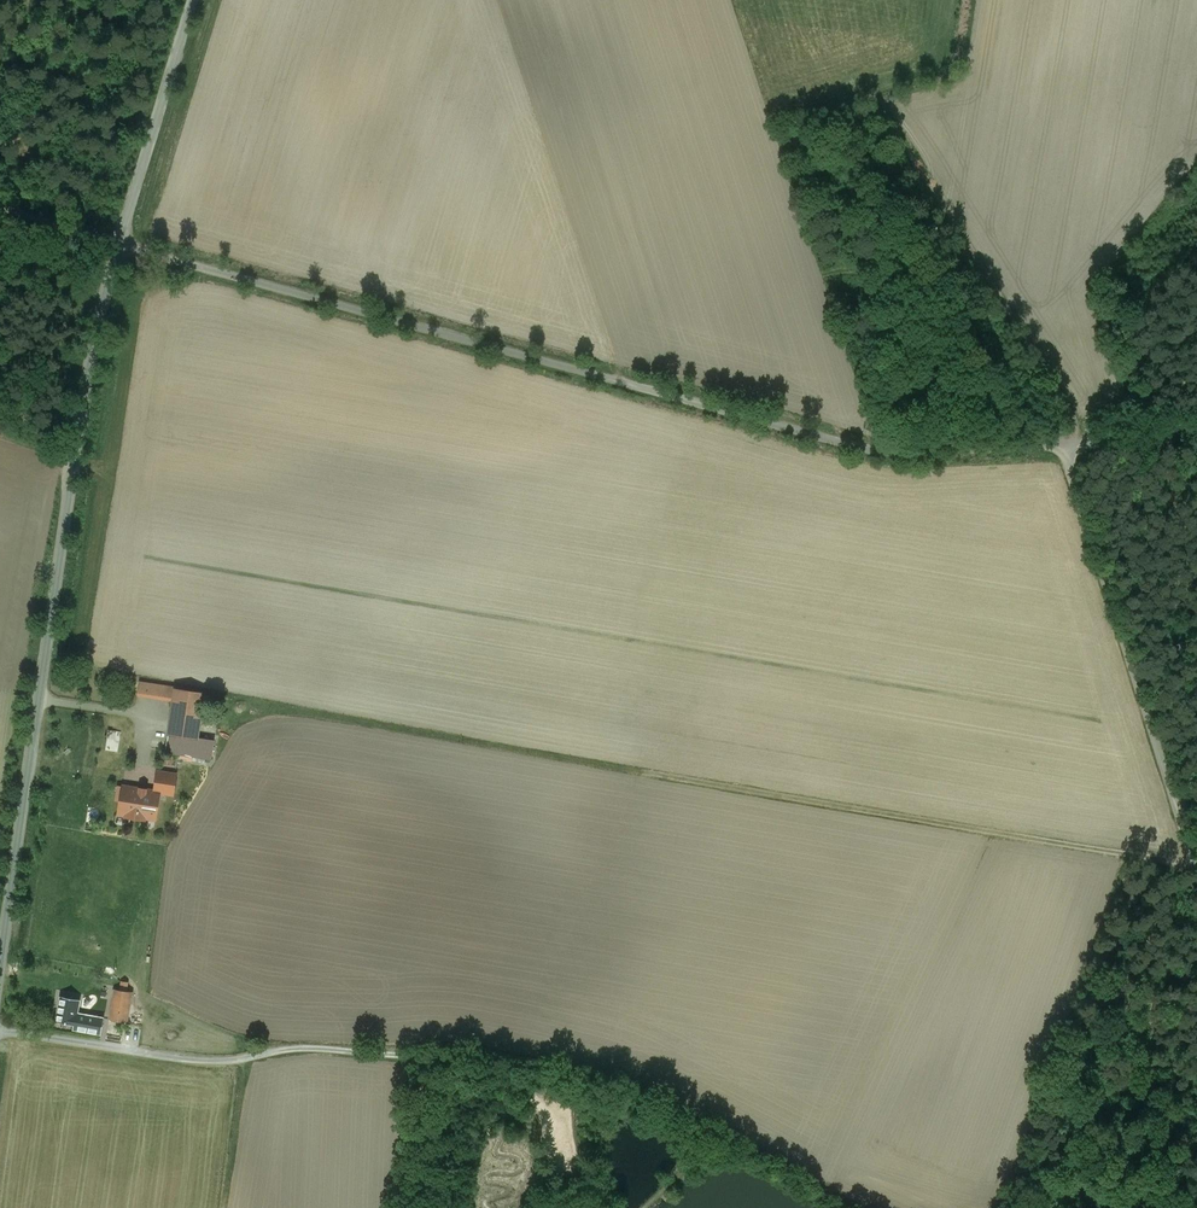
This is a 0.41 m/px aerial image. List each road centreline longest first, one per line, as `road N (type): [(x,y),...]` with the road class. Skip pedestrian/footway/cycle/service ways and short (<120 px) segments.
road 1 (unclassified): [(1066,445),(880,453),(118,243)]
road 2 (unclassified): [(0,962),(76,447),(118,243)]
road 3 (track): [(0,1031),(212,1059),(295,1046),(488,1071),(536,1097),(565,1166)]
road 4 (track): [(1195,856),(1176,862),(653,774)]
road 5 (unclassified): [(1196,862),(1066,445)]
road 6 (unclassified): [(118,243),(193,0)]
road 7 (unclassified): [(1196,438),(1066,445)]
road 8 (track): [(0,204),(118,243)]

